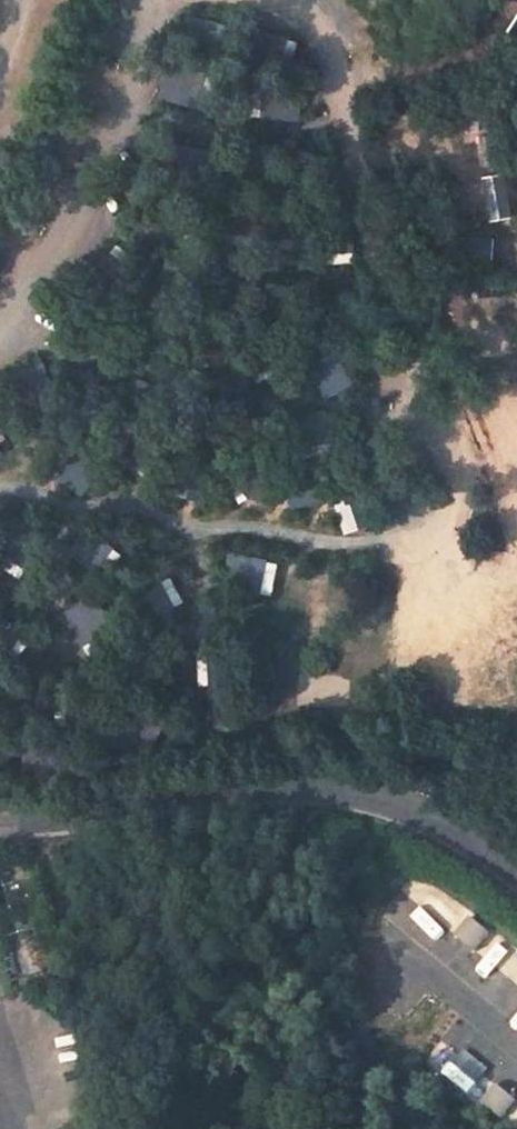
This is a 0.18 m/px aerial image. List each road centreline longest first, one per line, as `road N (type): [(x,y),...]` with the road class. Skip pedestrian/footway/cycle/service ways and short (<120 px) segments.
road 1 (residential): [(0,811),(102,812),(213,791),(333,792),(411,811),(516,875)]

